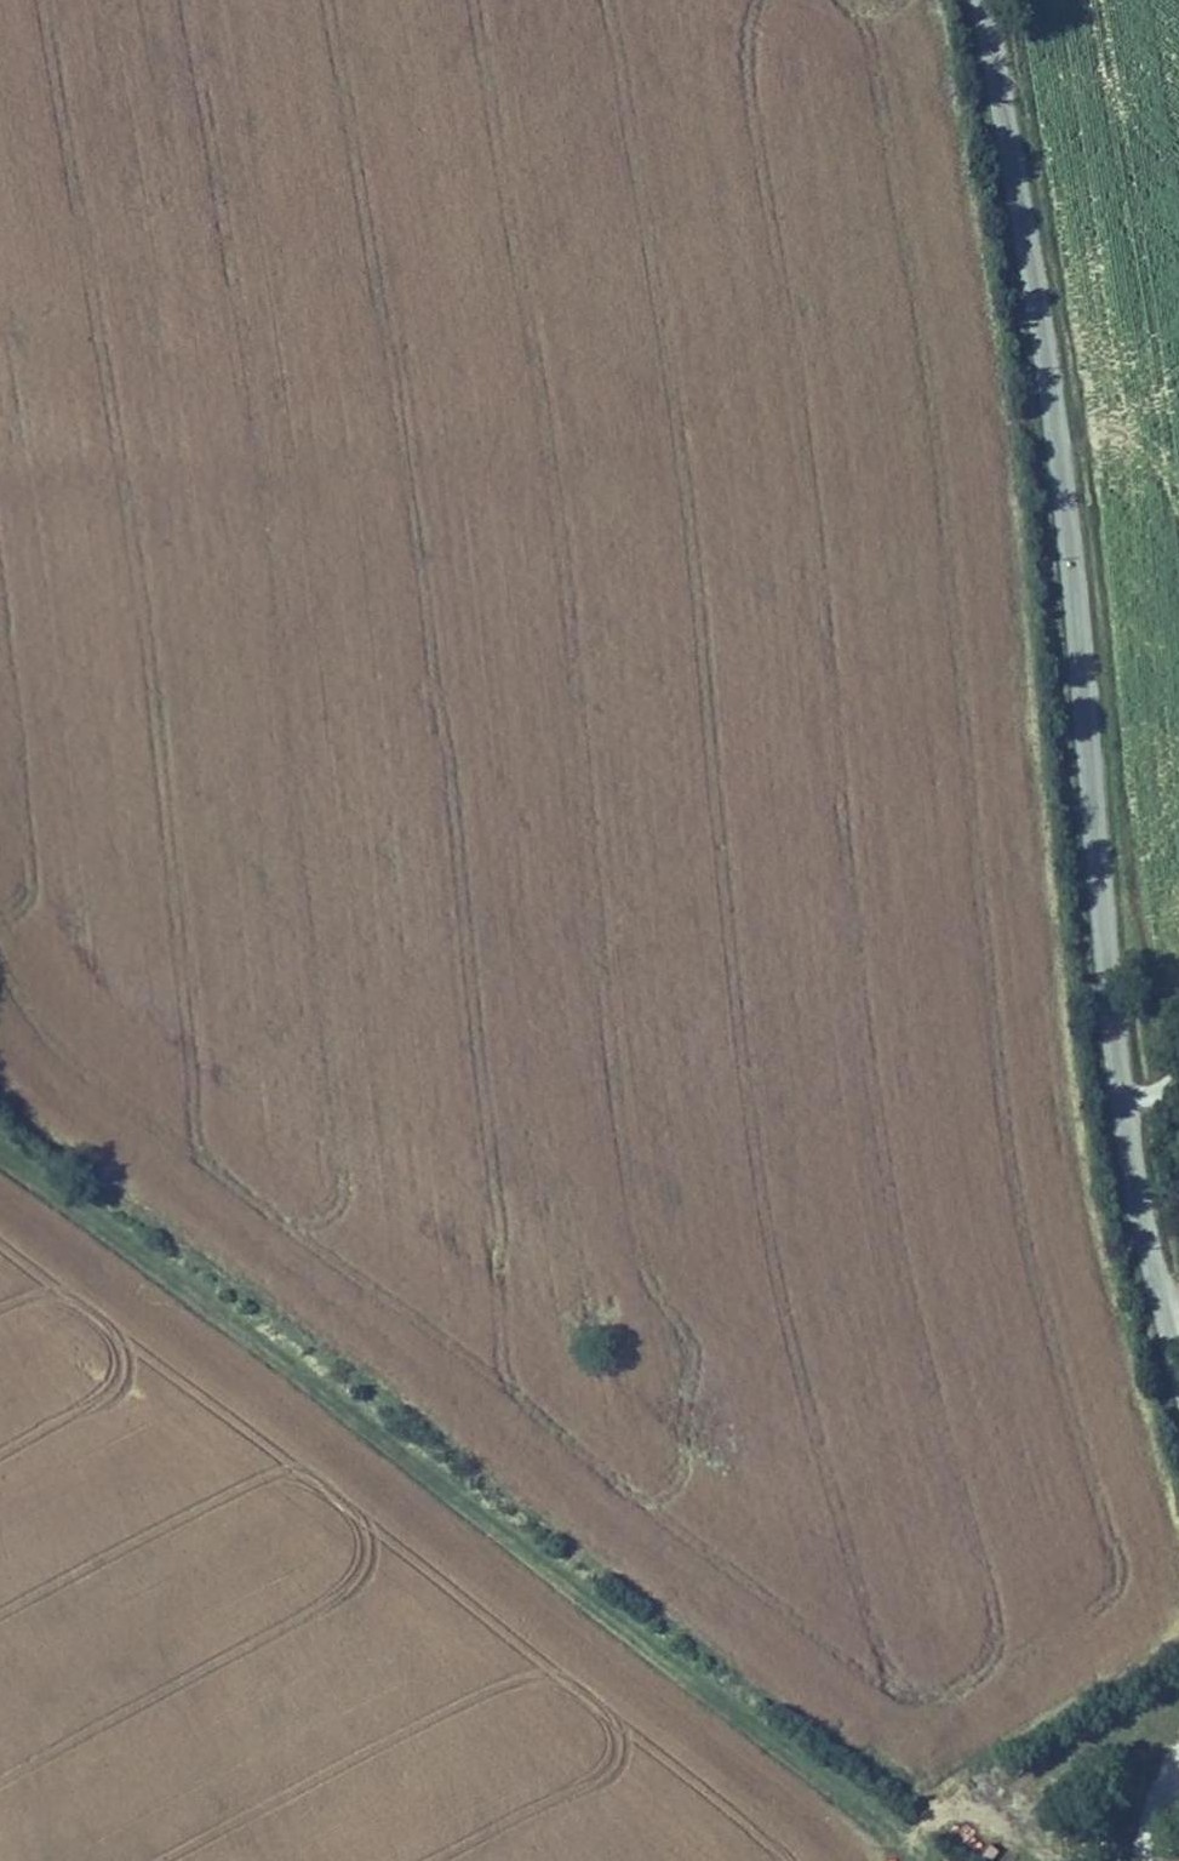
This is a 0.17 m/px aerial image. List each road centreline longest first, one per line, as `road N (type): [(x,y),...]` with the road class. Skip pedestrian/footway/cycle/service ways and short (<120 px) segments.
road 1 (tertiary): [(983,0),(1054,436),(1119,1095),(1142,1236),(1178,1374)]

